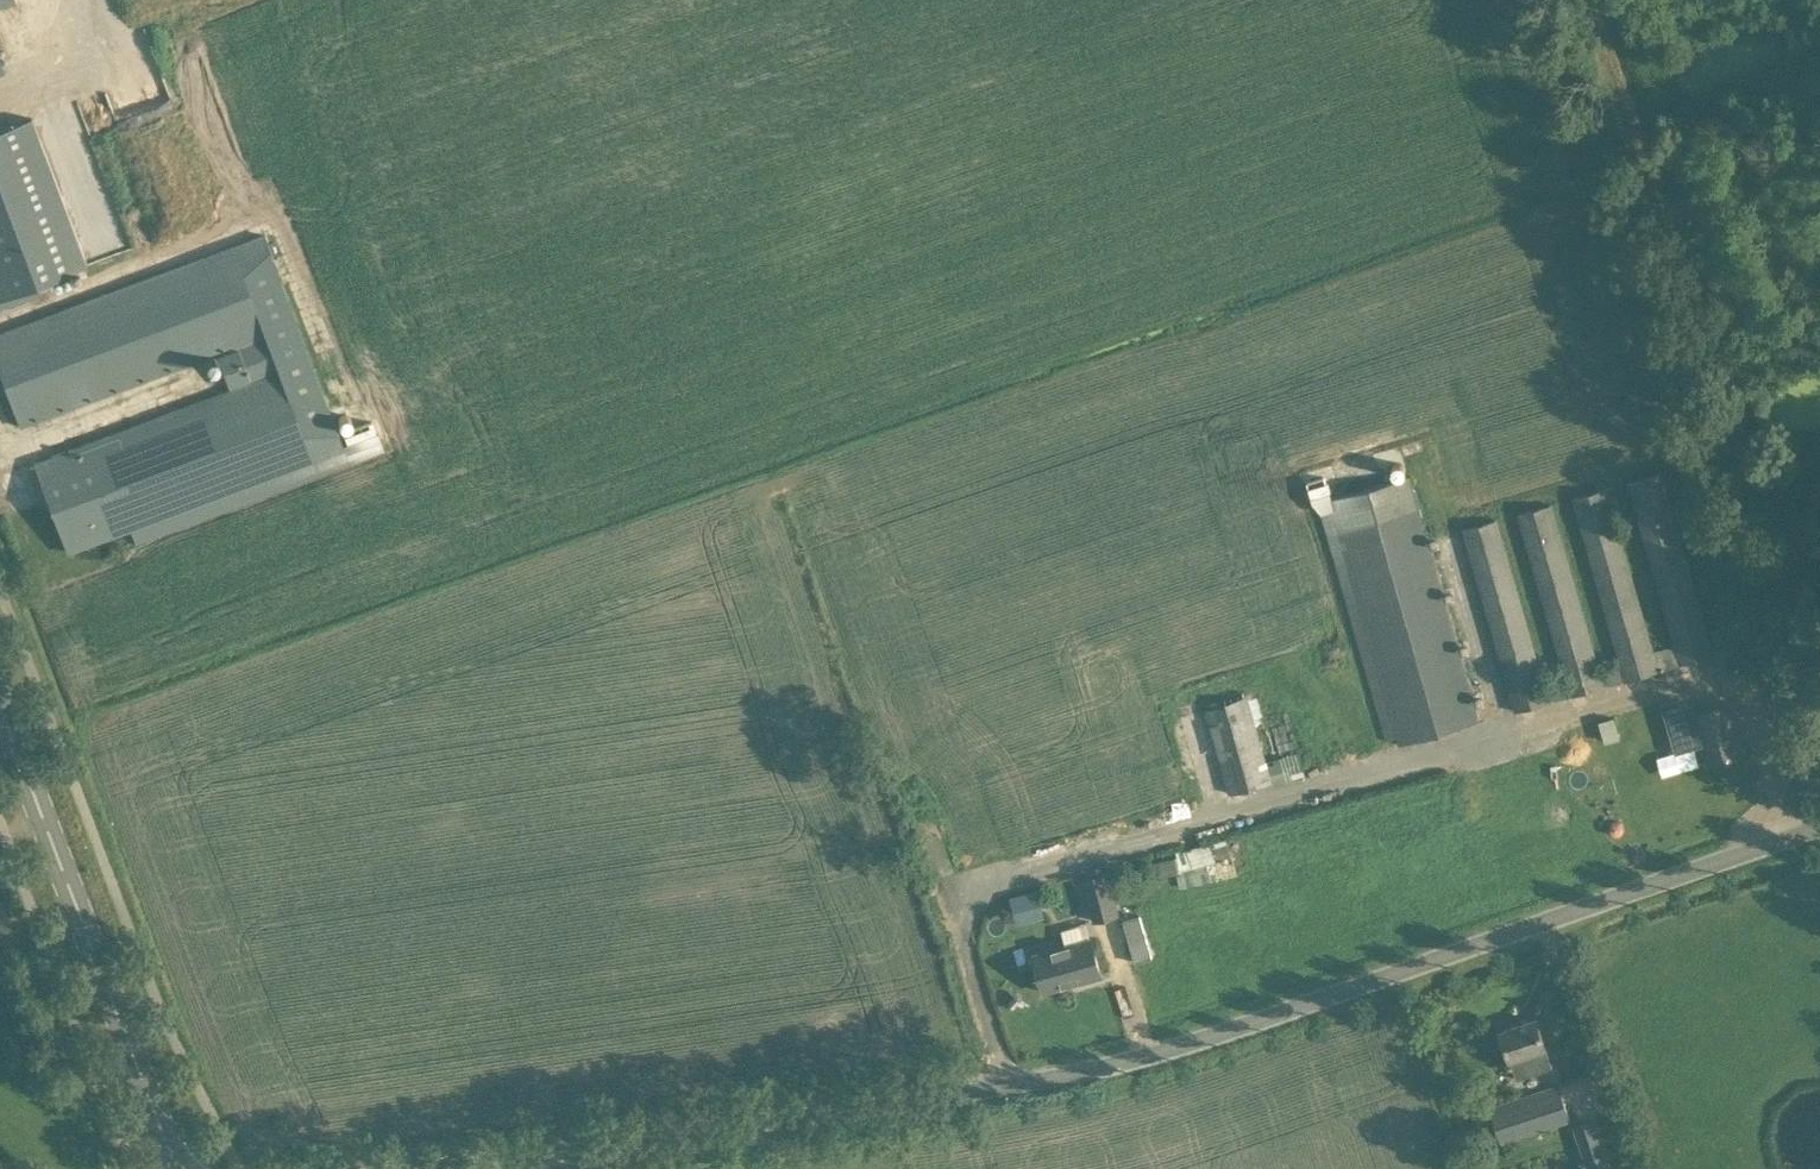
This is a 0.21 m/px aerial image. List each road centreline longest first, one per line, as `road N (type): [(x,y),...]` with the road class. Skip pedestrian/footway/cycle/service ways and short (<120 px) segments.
road 1 (unclassified): [(444,1168),(1077,1070),(1202,1043),(1819,828)]
road 2 (secondary): [(173,1168),(0,709)]

